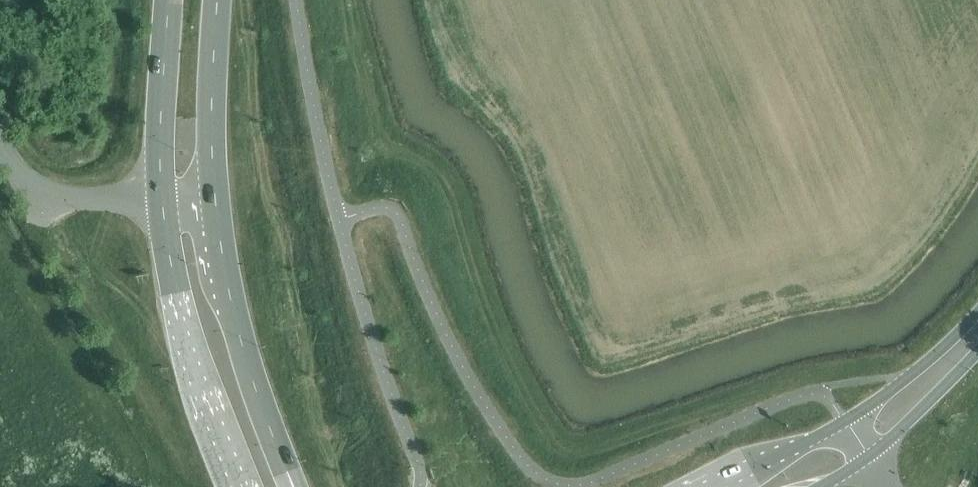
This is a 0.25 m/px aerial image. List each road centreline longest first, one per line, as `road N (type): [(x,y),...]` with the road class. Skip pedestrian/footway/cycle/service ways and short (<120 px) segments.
road 1 (residential): [(153,486),(20,266),(44,199)]
road 2 (secondary): [(161,198),(196,371),(238,479)]
road 3 (secondary): [(284,463),(243,351),(213,190)]
road 4 (secondary): [(168,0),(161,198)]
road 5 (secondary): [(213,190),(216,0)]
road 6 (secondary): [(977,315),(901,387),(844,424)]
road 7 (secondary): [(867,462),(977,356)]
road 8 (secondary): [(844,424),(720,486)]

